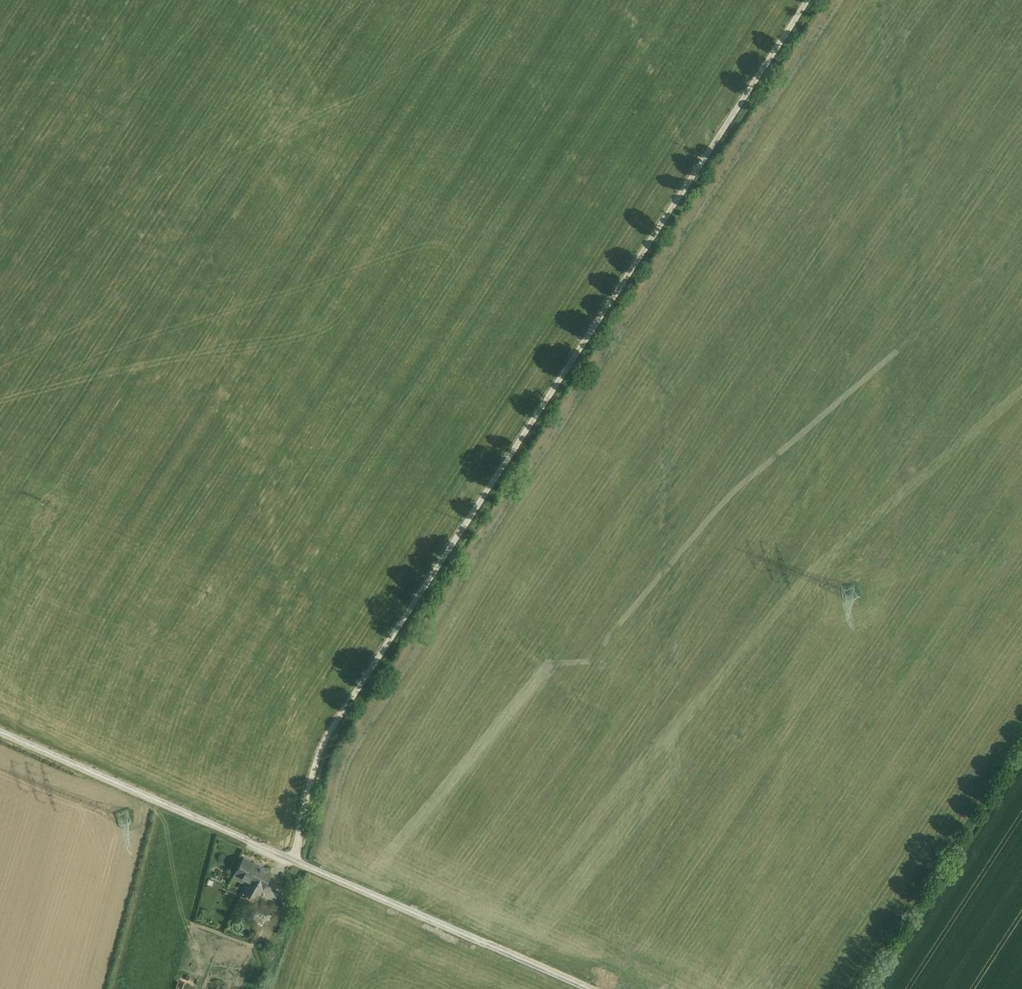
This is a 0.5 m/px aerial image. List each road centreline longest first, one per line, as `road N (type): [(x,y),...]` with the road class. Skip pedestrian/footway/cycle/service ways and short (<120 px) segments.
road 1 (unclassified): [(295,859),(329,734),(810,0)]
road 2 (unclassified): [(295,859),(590,988)]
road 3 (unclassified): [(0,731),(295,859)]

